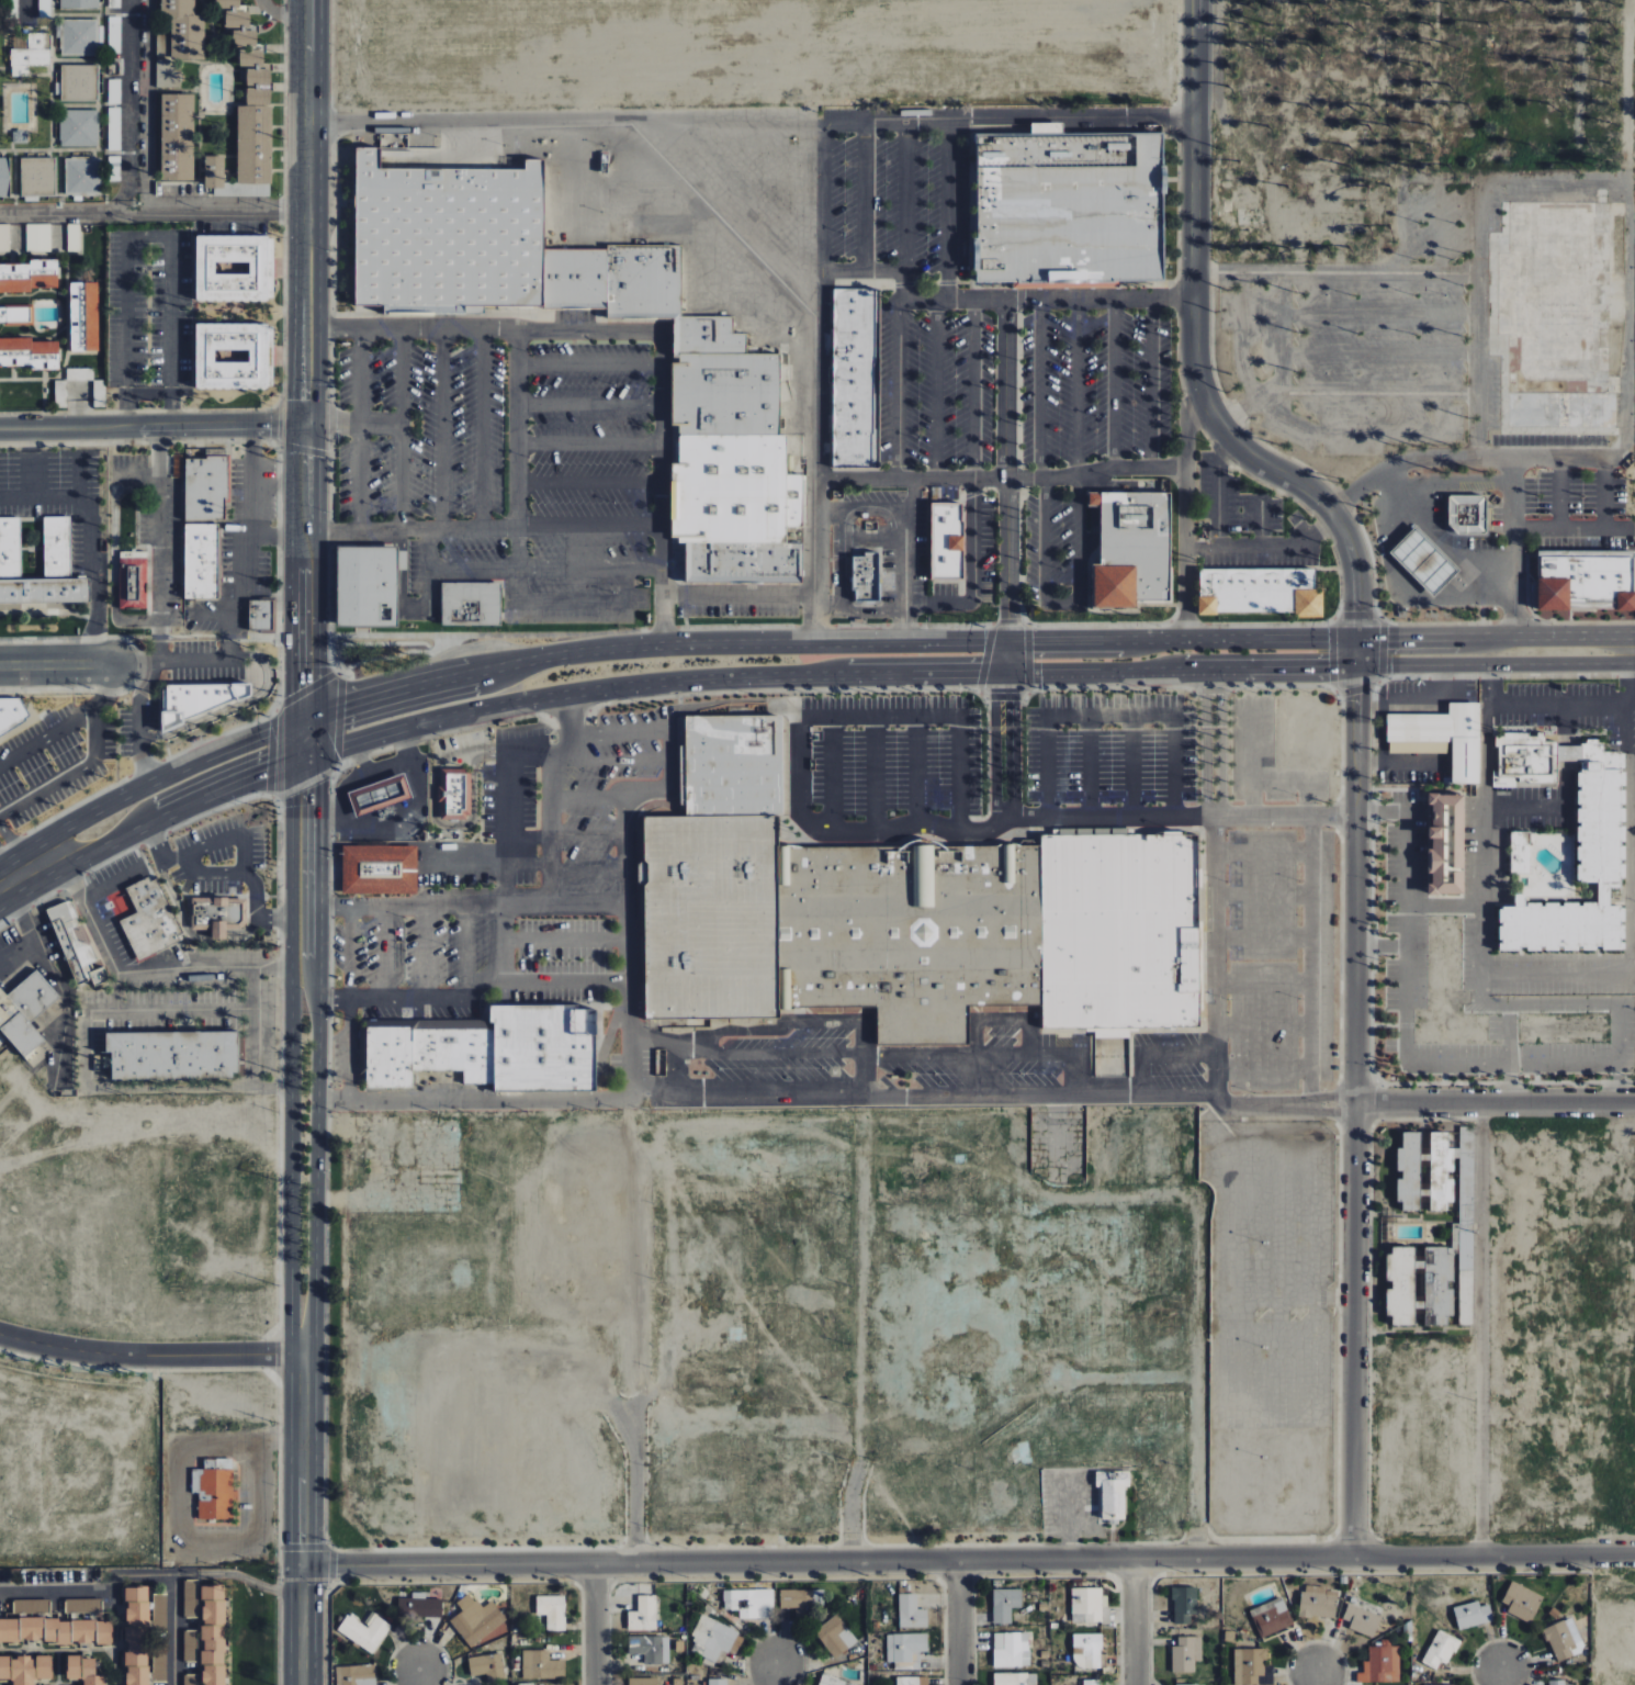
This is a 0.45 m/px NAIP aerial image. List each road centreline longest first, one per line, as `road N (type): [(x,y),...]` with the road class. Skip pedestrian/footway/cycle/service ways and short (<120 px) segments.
road 1 (residential): [(301,1565),(1634,1550)]
road 2 (residential): [(1356,693),(1353,1553)]
road 3 (residential): [(1198,0),(1194,355),(1200,400),(1259,467),(1337,509),(1357,614)]
road 4 (primary): [(342,746),(484,709),(653,685),(979,676)]
road 5 (residential): [(860,1096),(856,1199),(866,1305),(847,1562)]
road 6 (secondary): [(308,0),(304,428)]
road 7 (secondary): [(302,1355),(301,1684)]
road 8 (primary): [(984,642),(665,647)]
road 9 (residential): [(0,427),(304,428)]
road 10 (secondary): [(0,1335),(132,1356),(302,1355)]
road 11 (primary): [(1034,674),(1330,667)]
road 12 (primary): [(1330,642),(1034,641)]
road 13 (secondary): [(302,1355),(317,1074)]
road 14 (secondary): [(291,1077),(291,1319),(302,1355)]
road 15 (residential): [(1356,1104),(1634,1102)]
road 16 (secondary): [(292,801),(291,1077)]
road 17 (secondary): [(304,428),(292,487),(292,693)]
road 18 (primary): [(272,731),(77,824),(55,855)]
road 19 (primary): [(1384,665),(1634,664)]
road 20 (primary): [(1634,639),(1386,642)]
road 21 (primary): [(55,855),(93,851),(272,767)]
road 22 (primary): [(665,647),(486,665)]
road 23 (secondary): [(317,957),(318,784)]
road 24 (primary): [(486,665),(451,662),(345,686),(319,677)]
road 25 (primary): [(486,665),(343,708)]
road 26 (secondary): [(319,677),(317,533)]
road 27 (residential): [(631,1417),(633,1561)]
road 28 (residential): [(1132,1559),(1135,1684)]
road 29 (residential): [(958,1560),(959,1684)]
road 30 (residential): [(594,1561),(596,1684)]

